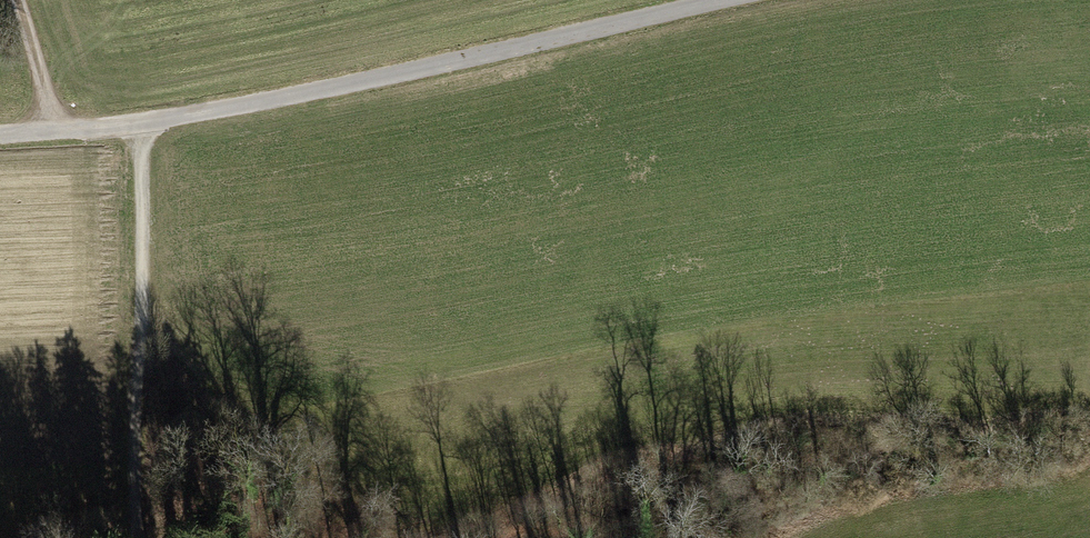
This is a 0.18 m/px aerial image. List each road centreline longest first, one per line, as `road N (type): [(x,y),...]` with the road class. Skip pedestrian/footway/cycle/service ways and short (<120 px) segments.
road 1 (track): [(725,0),(139,131),(0,140)]
road 2 (track): [(695,537),(674,507),(619,486),(405,509),(269,469),(236,407),(140,315)]
road 3 (track): [(139,131),(136,537)]
road 4 (track): [(55,137),(16,0)]

